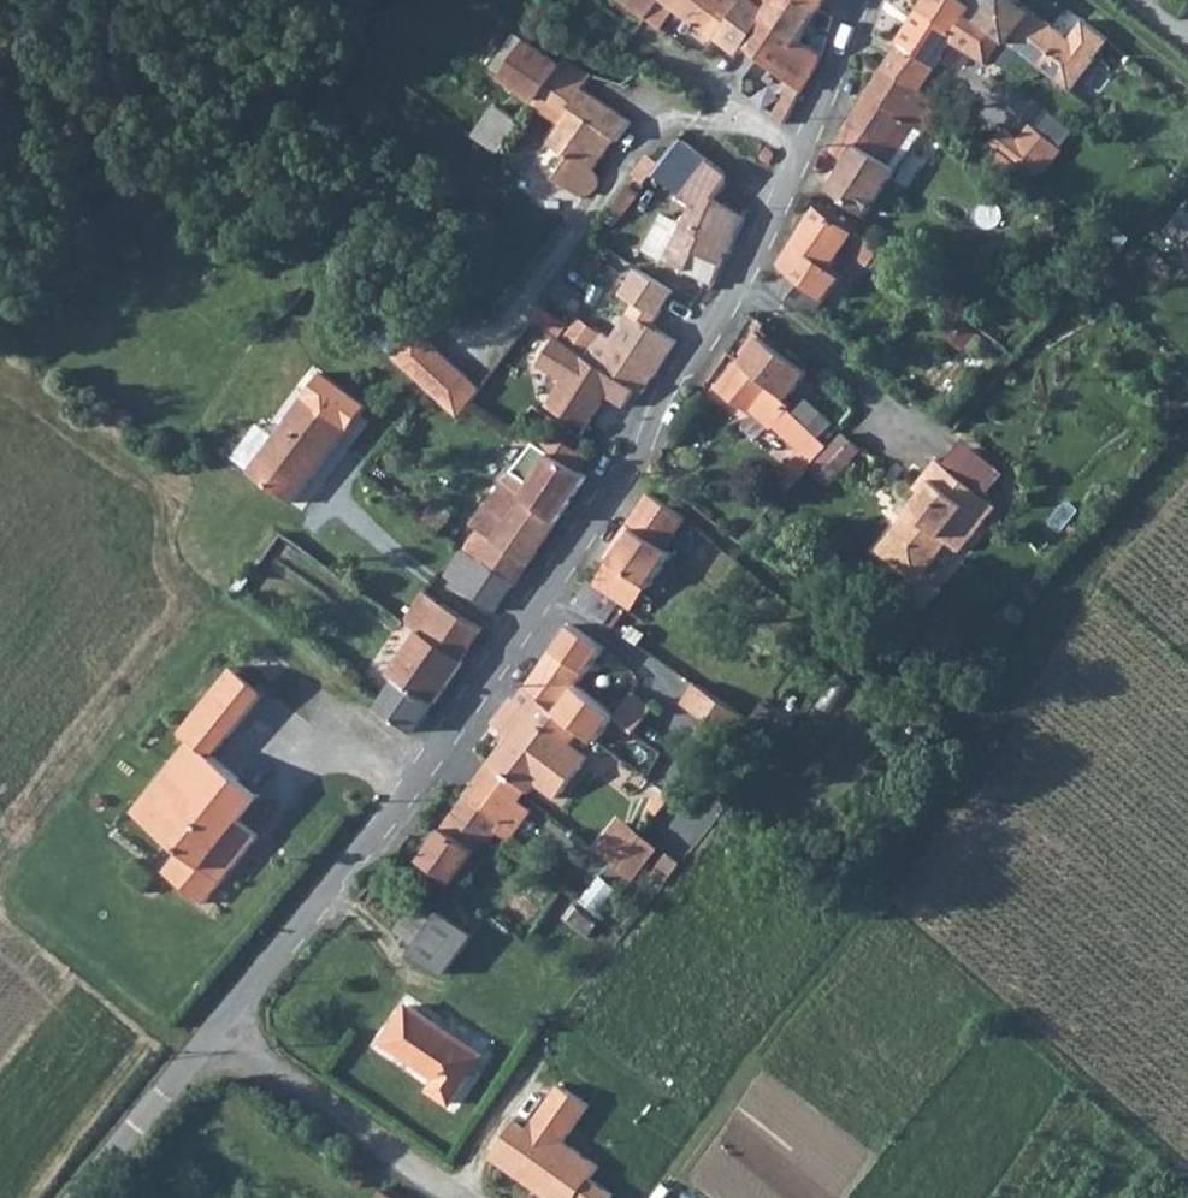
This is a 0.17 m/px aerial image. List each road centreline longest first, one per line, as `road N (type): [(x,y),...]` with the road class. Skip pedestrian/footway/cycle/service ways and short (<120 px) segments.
road 1 (unclassified): [(216,1032),(412,791),(669,400),(817,123),(862,0)]
road 2 (track): [(653,1197),(888,901),(1035,632),(1187,433)]
road 3 (unclassified): [(216,1032),(452,1197)]
road 4 (unclassified): [(81,1197),(216,1032)]

